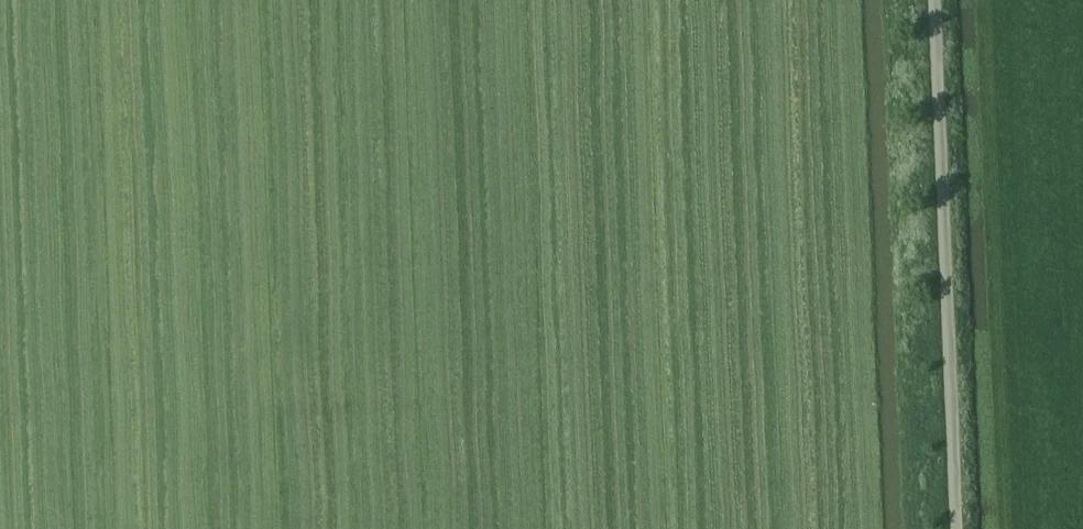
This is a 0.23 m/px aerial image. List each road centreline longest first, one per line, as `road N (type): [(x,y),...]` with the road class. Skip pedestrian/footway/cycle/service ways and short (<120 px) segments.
road 1 (unclassified): [(954,528),(932,0)]

